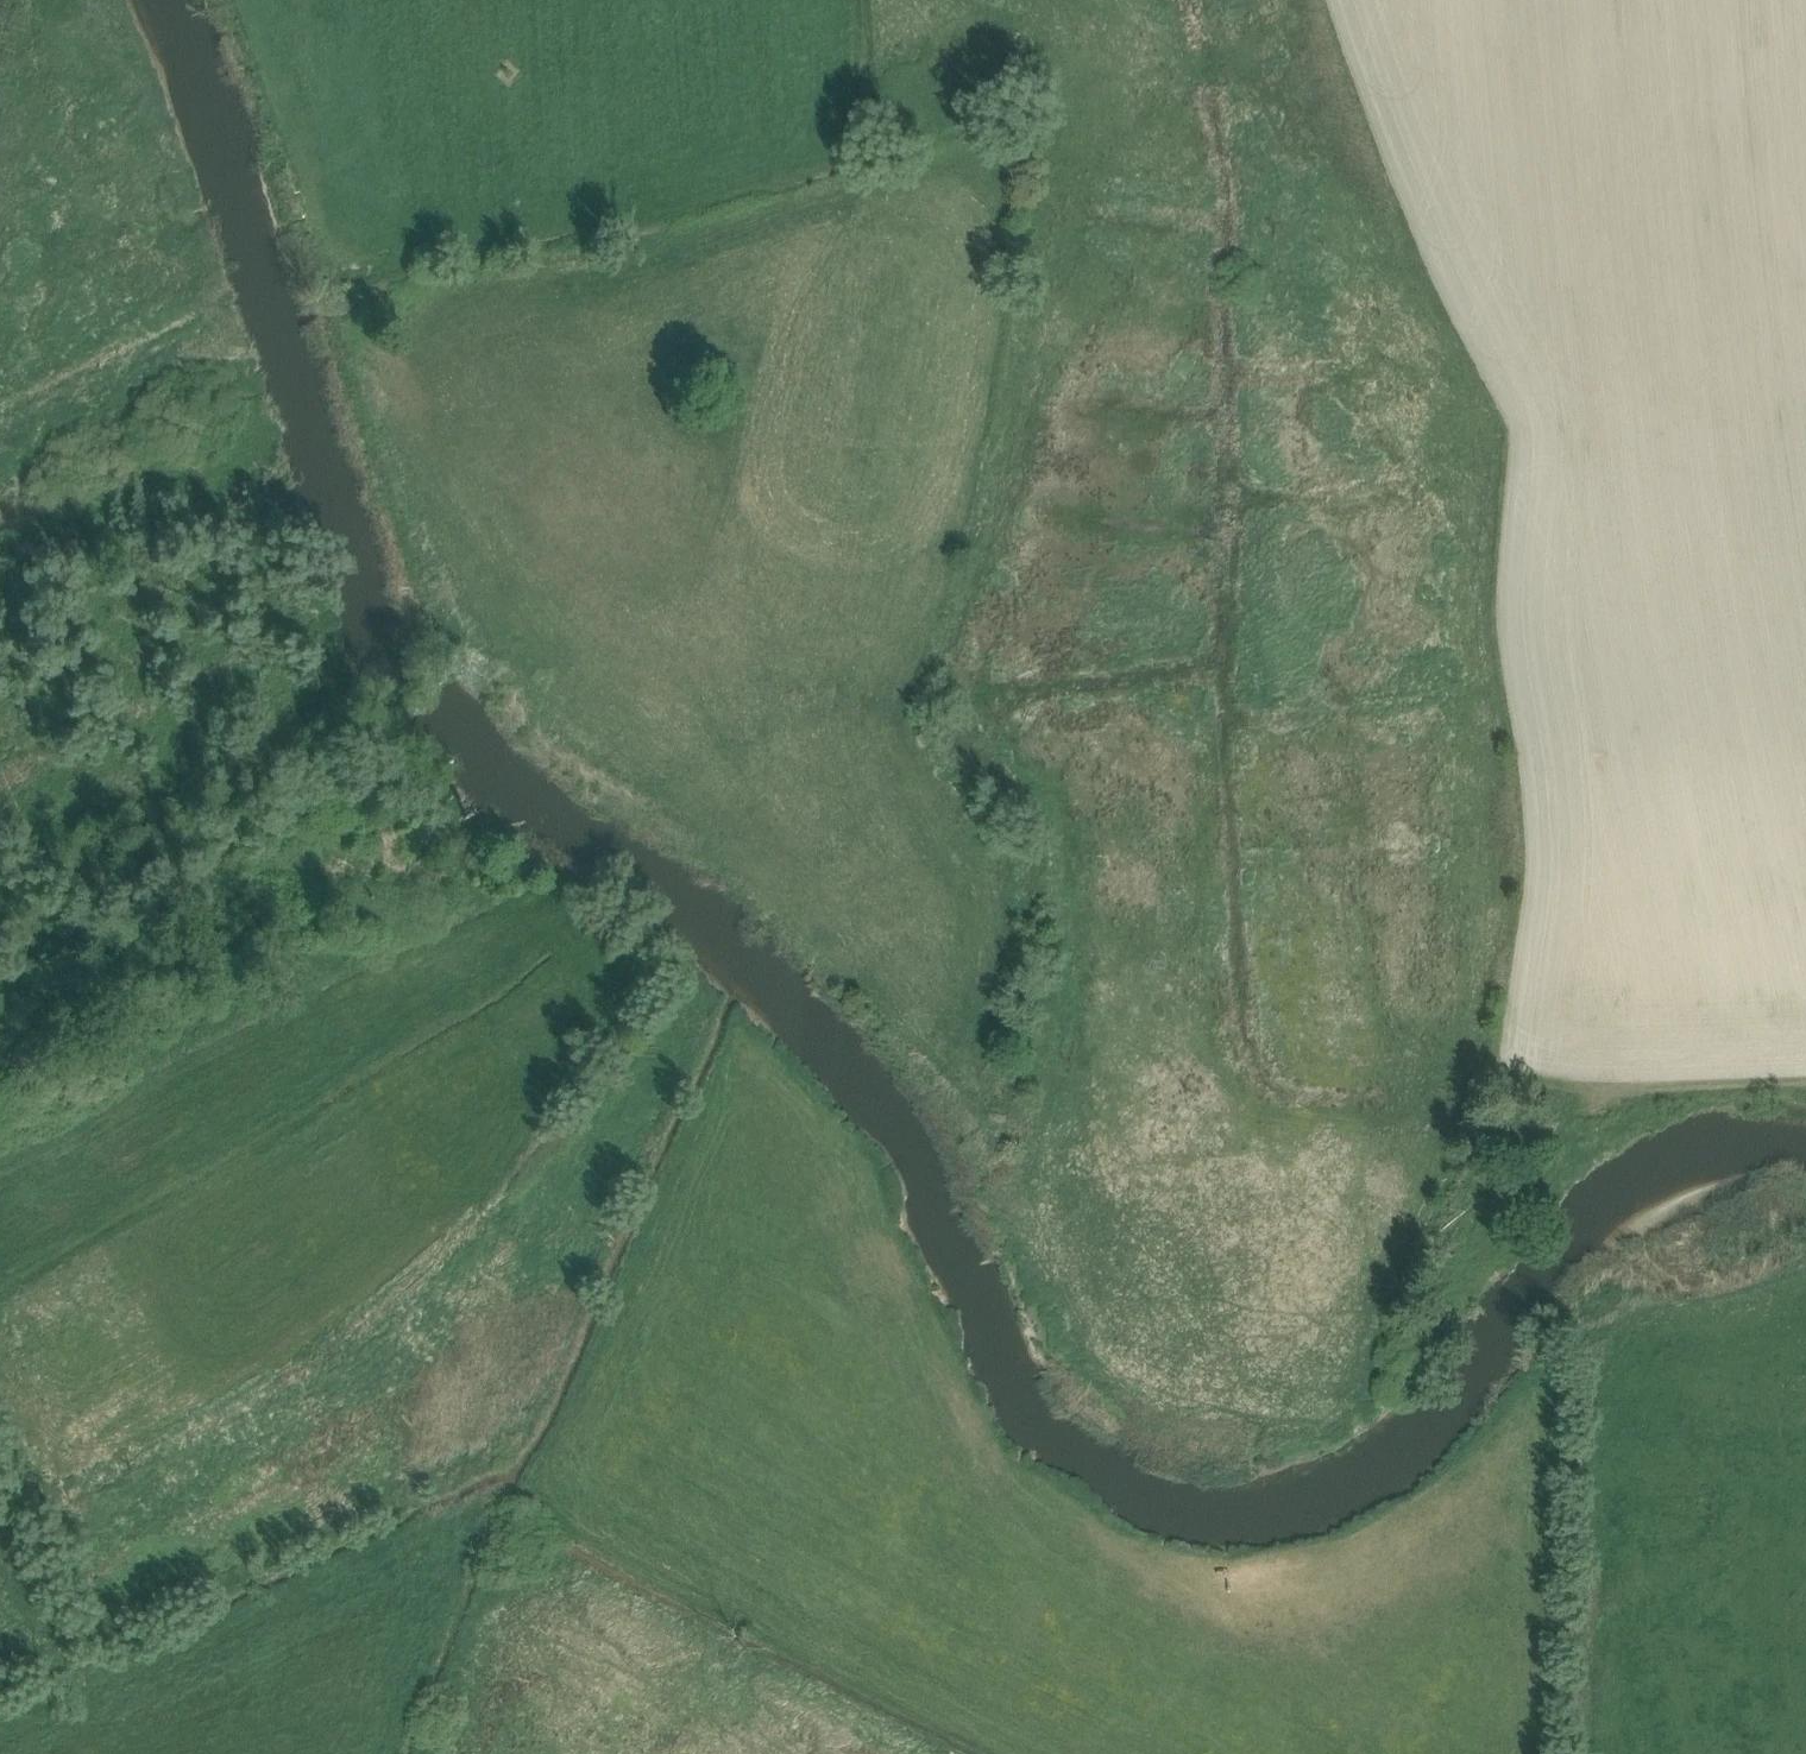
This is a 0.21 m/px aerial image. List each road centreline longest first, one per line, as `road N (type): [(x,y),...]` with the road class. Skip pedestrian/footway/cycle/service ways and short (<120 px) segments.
road 1 (track): [(1805,1081),(1534,1085)]
road 2 (track): [(850,0),(857,174)]

